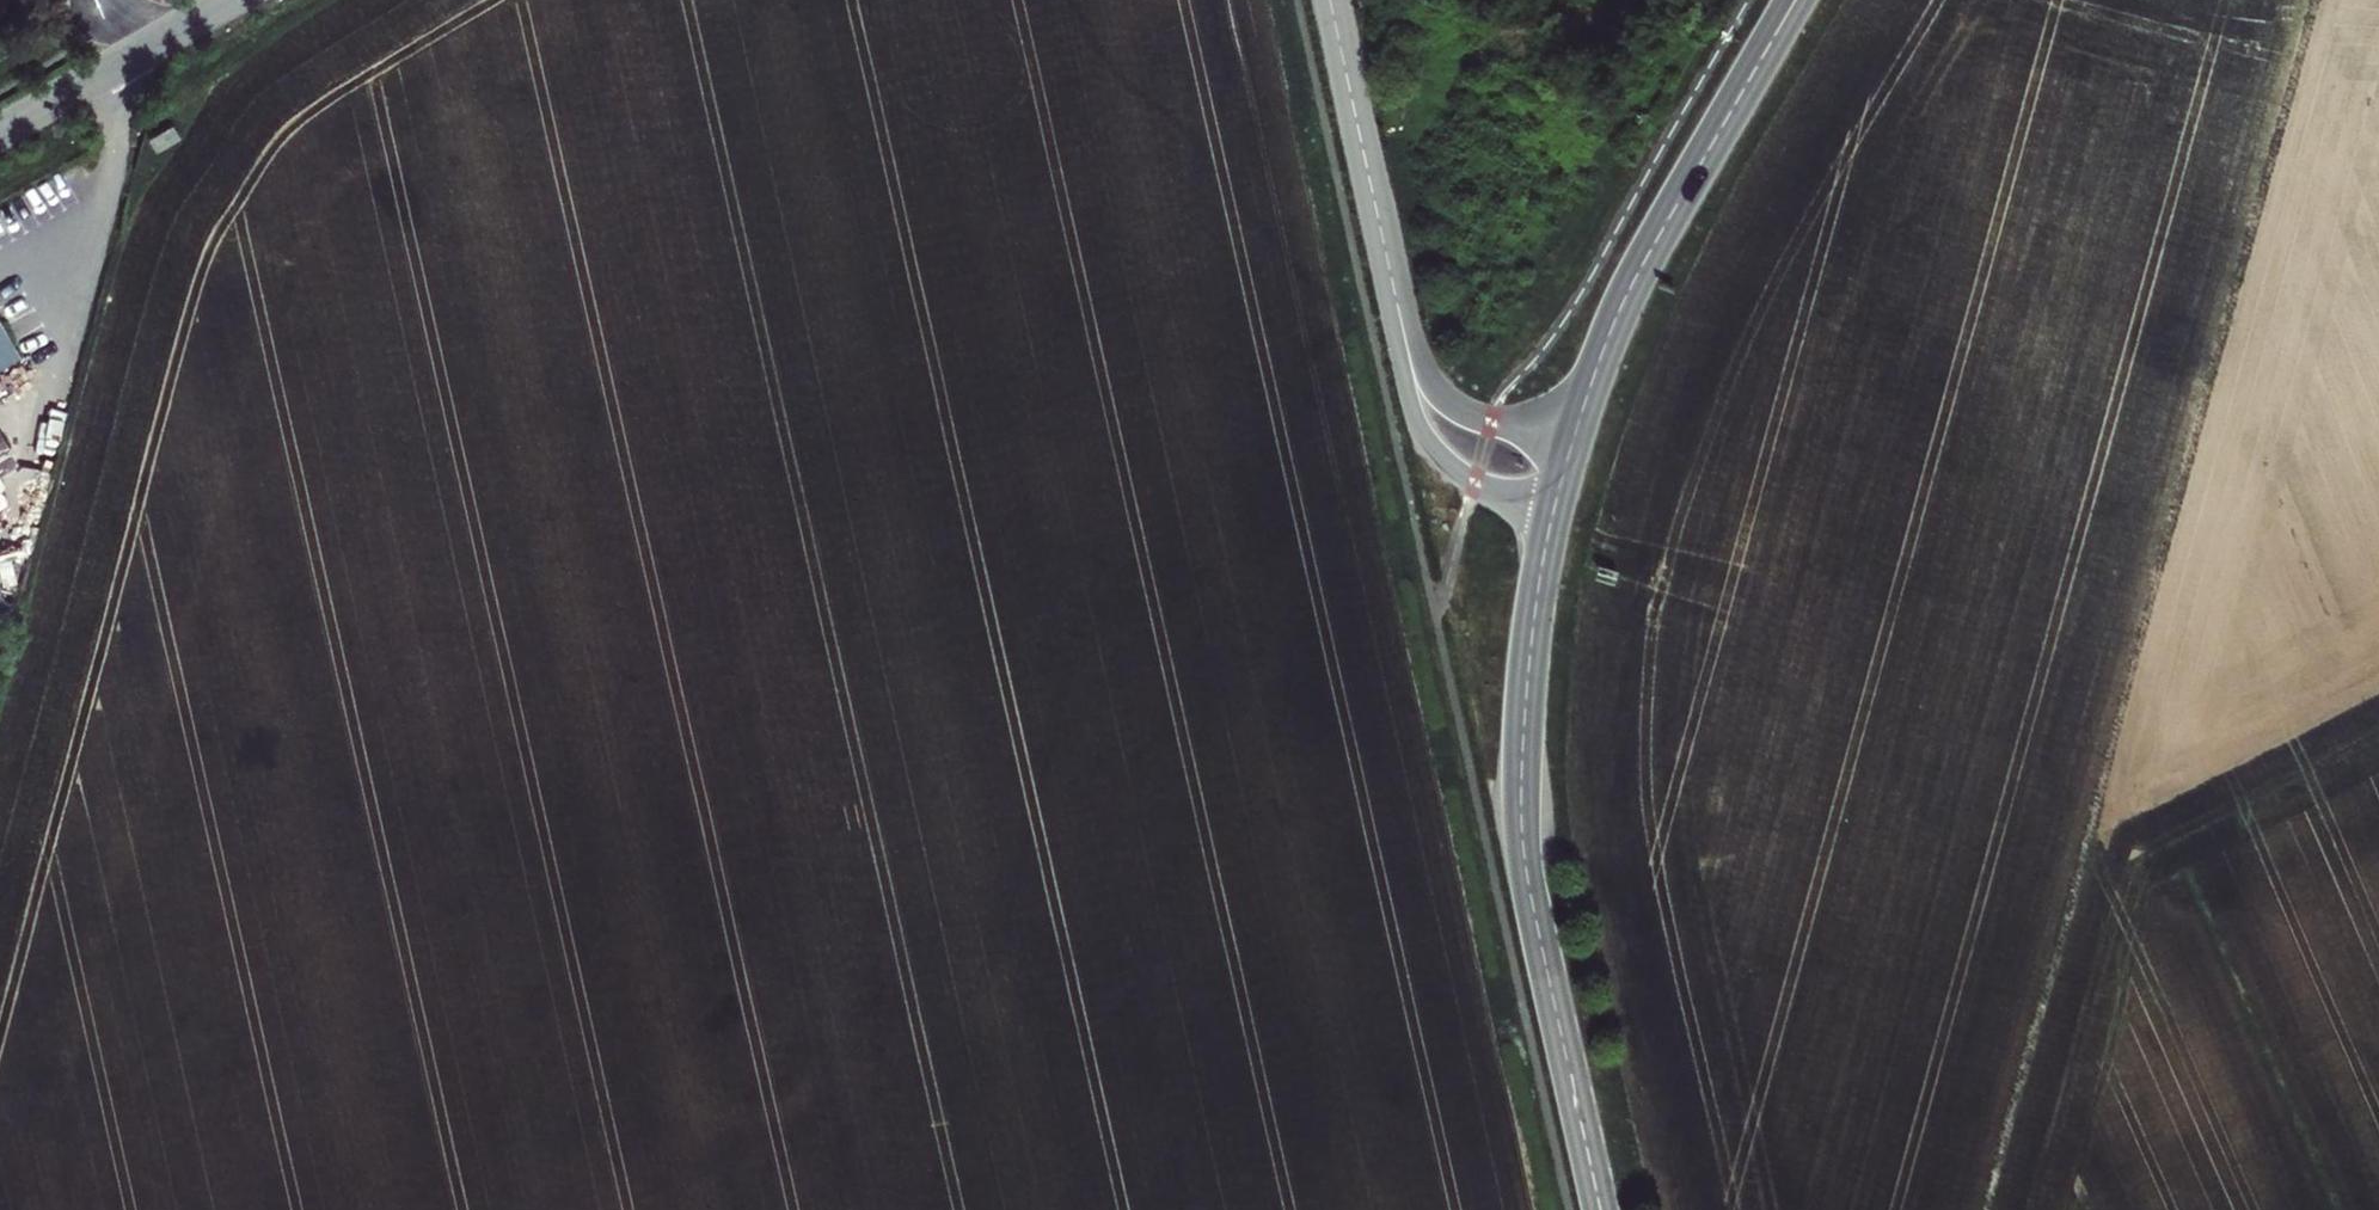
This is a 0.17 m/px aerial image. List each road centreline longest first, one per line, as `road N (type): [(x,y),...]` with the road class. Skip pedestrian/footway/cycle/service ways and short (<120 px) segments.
road 1 (tertiary): [(1601,1209),(1522,830),(1527,678),(1554,513)]
road 2 (tertiary): [(1572,446),(1625,299),(1796,0)]
road 3 (unclassified): [(1397,292),(1424,436),(1466,479),(1554,513)]
road 4 (unclassified): [(1397,292),(1330,0)]
road 5 (unclassified): [(245,0),(0,136)]
road 6 (unclassified): [(1572,446),(1462,412),(1432,379),(1397,292)]

